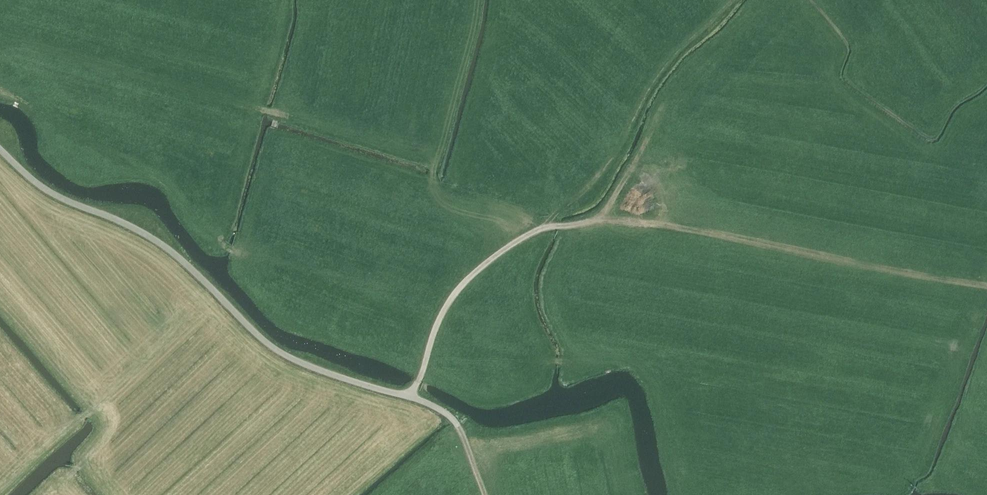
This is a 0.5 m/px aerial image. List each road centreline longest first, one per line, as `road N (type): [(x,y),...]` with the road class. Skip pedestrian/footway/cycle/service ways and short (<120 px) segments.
road 1 (track): [(485,494),(450,416),(297,362),(254,332),(165,246),(53,194),(0,148)]
road 2 (track): [(986,286),(600,218)]
road 3 (track): [(773,0),(678,83),(600,218)]
road 4 (track): [(545,228),(518,239),(456,292),(411,397)]

